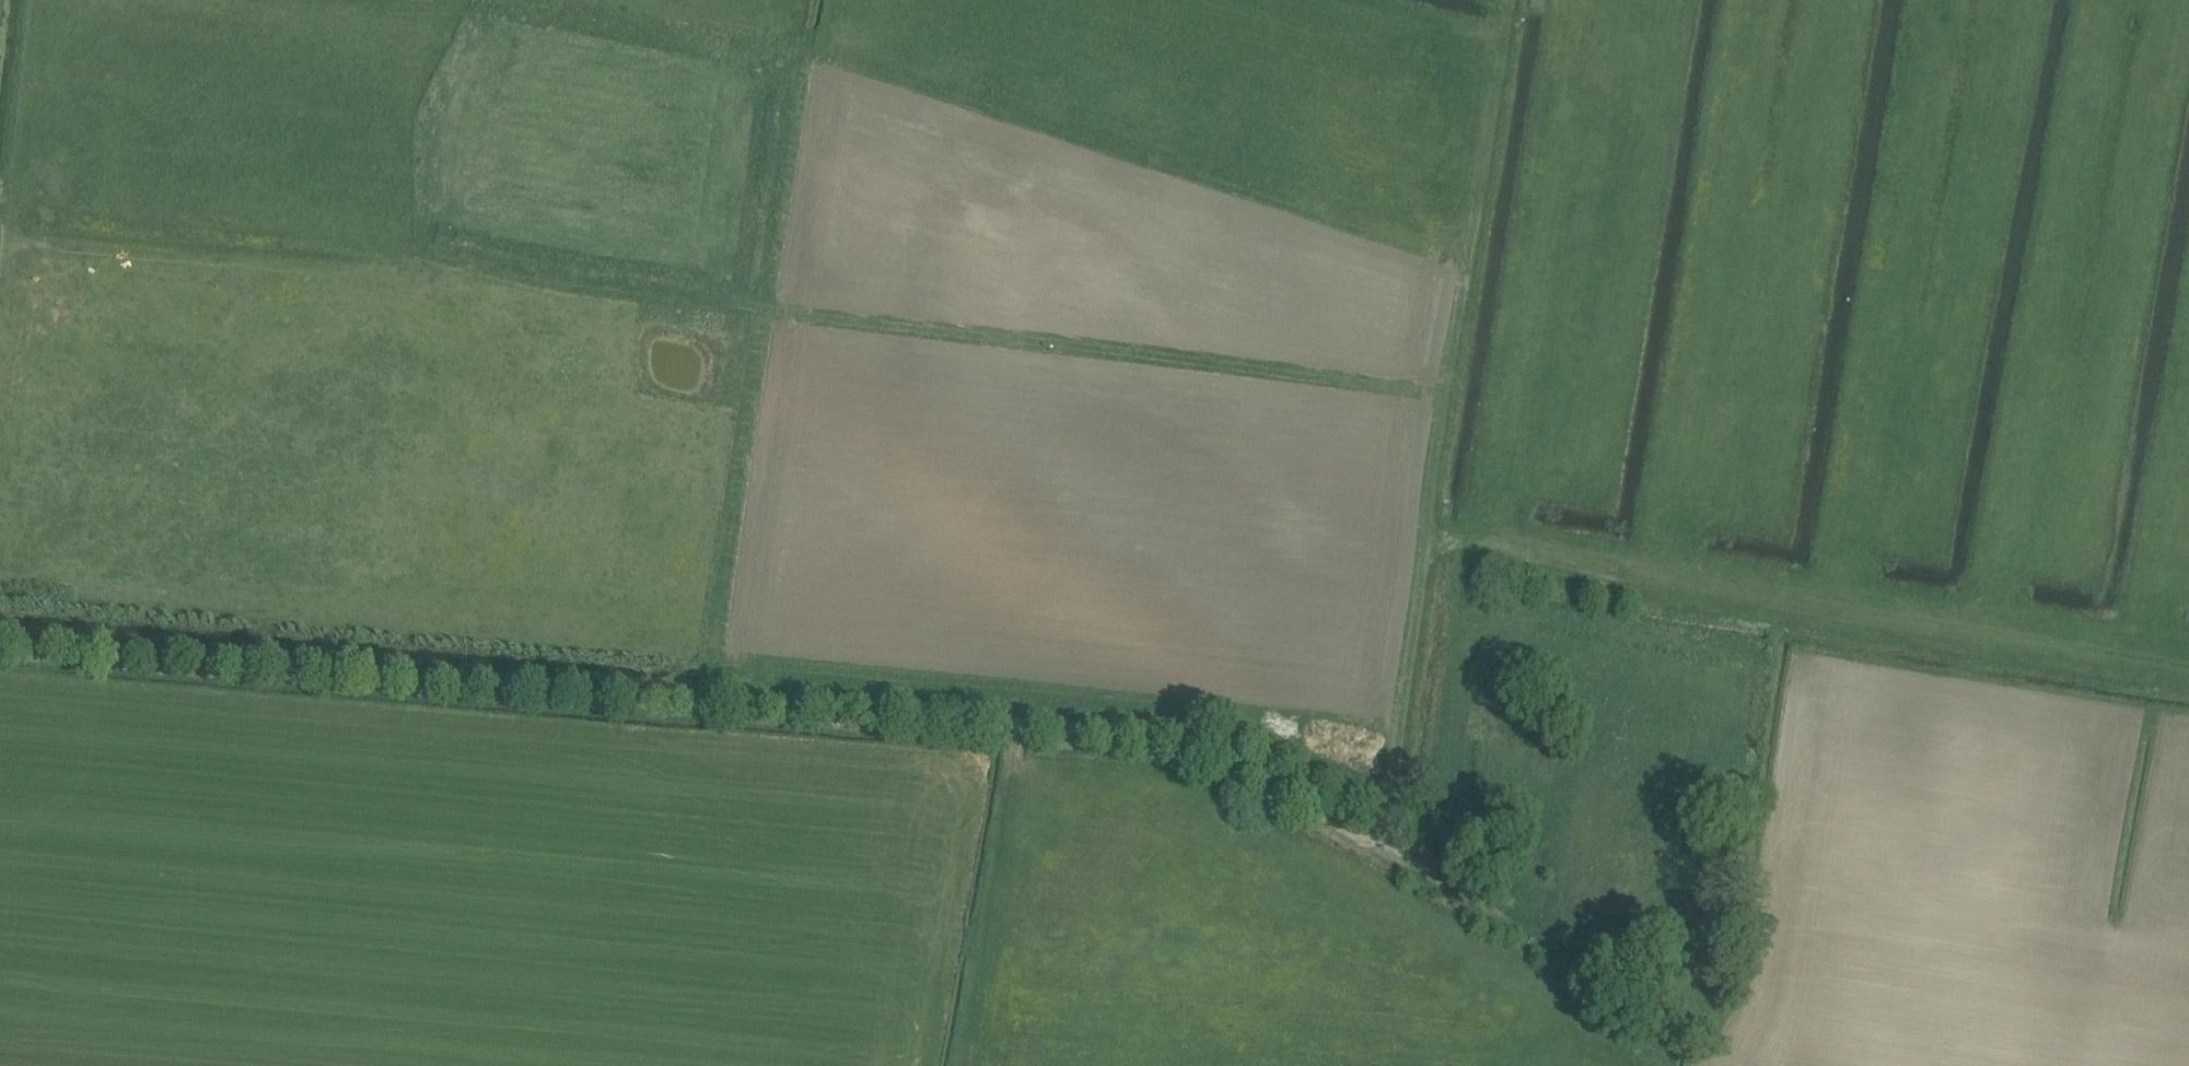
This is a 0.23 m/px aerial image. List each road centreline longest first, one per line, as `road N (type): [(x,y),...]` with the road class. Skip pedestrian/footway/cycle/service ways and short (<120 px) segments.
road 1 (track): [(0,647),(1202,742),(1390,848)]

